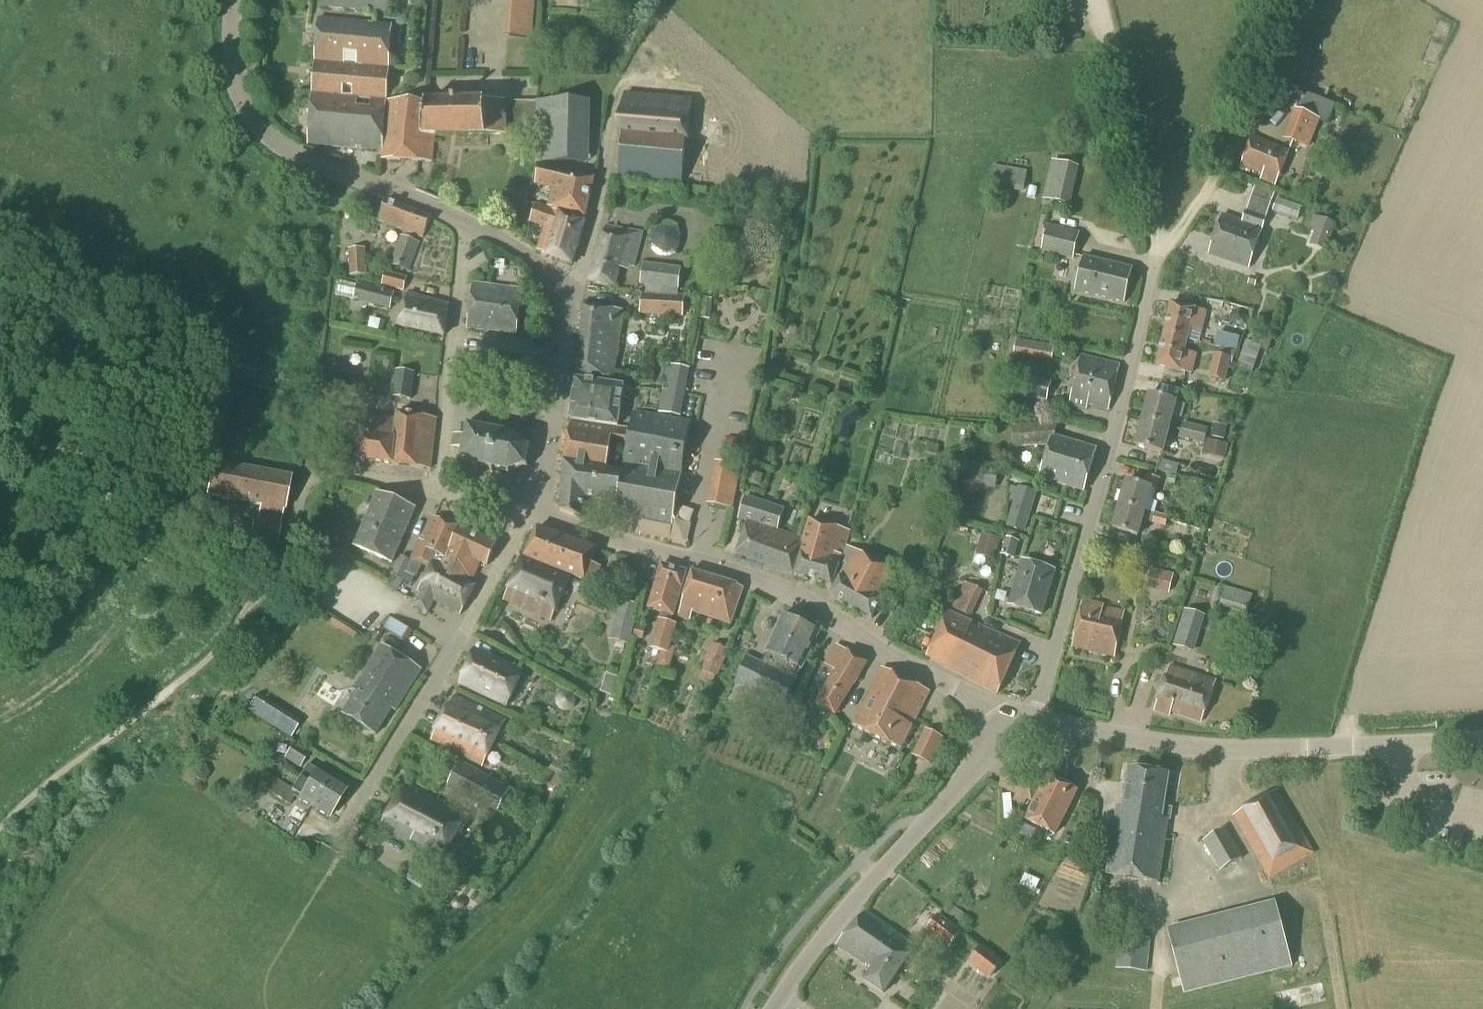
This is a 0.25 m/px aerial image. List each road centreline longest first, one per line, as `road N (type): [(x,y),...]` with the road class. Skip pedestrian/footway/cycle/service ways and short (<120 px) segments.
road 1 (residential): [(1034,720),(1158,245),(1179,231),(1241,138)]
road 2 (tertiary): [(1003,727),(965,695),(776,590),(570,528),(540,509)]
road 3 (tertiary): [(1034,720),(1230,750),(1482,739)]
road 4 (residential): [(335,844),(526,517)]
road 5 (tertiary): [(469,227),(309,161),(267,135),(236,84),(233,0)]
road 6 (tertiary): [(776,1008),(811,956),(1003,727)]
road 7 (residential): [(438,493),(469,227)]
road 8 (track): [(1158,245),(1099,0)]
road 9 (tertiary): [(540,509),(566,296)]
road 10 (residential): [(566,296),(581,277),(610,140)]
road 11 (tertiary): [(566,296),(526,256),(469,227)]

